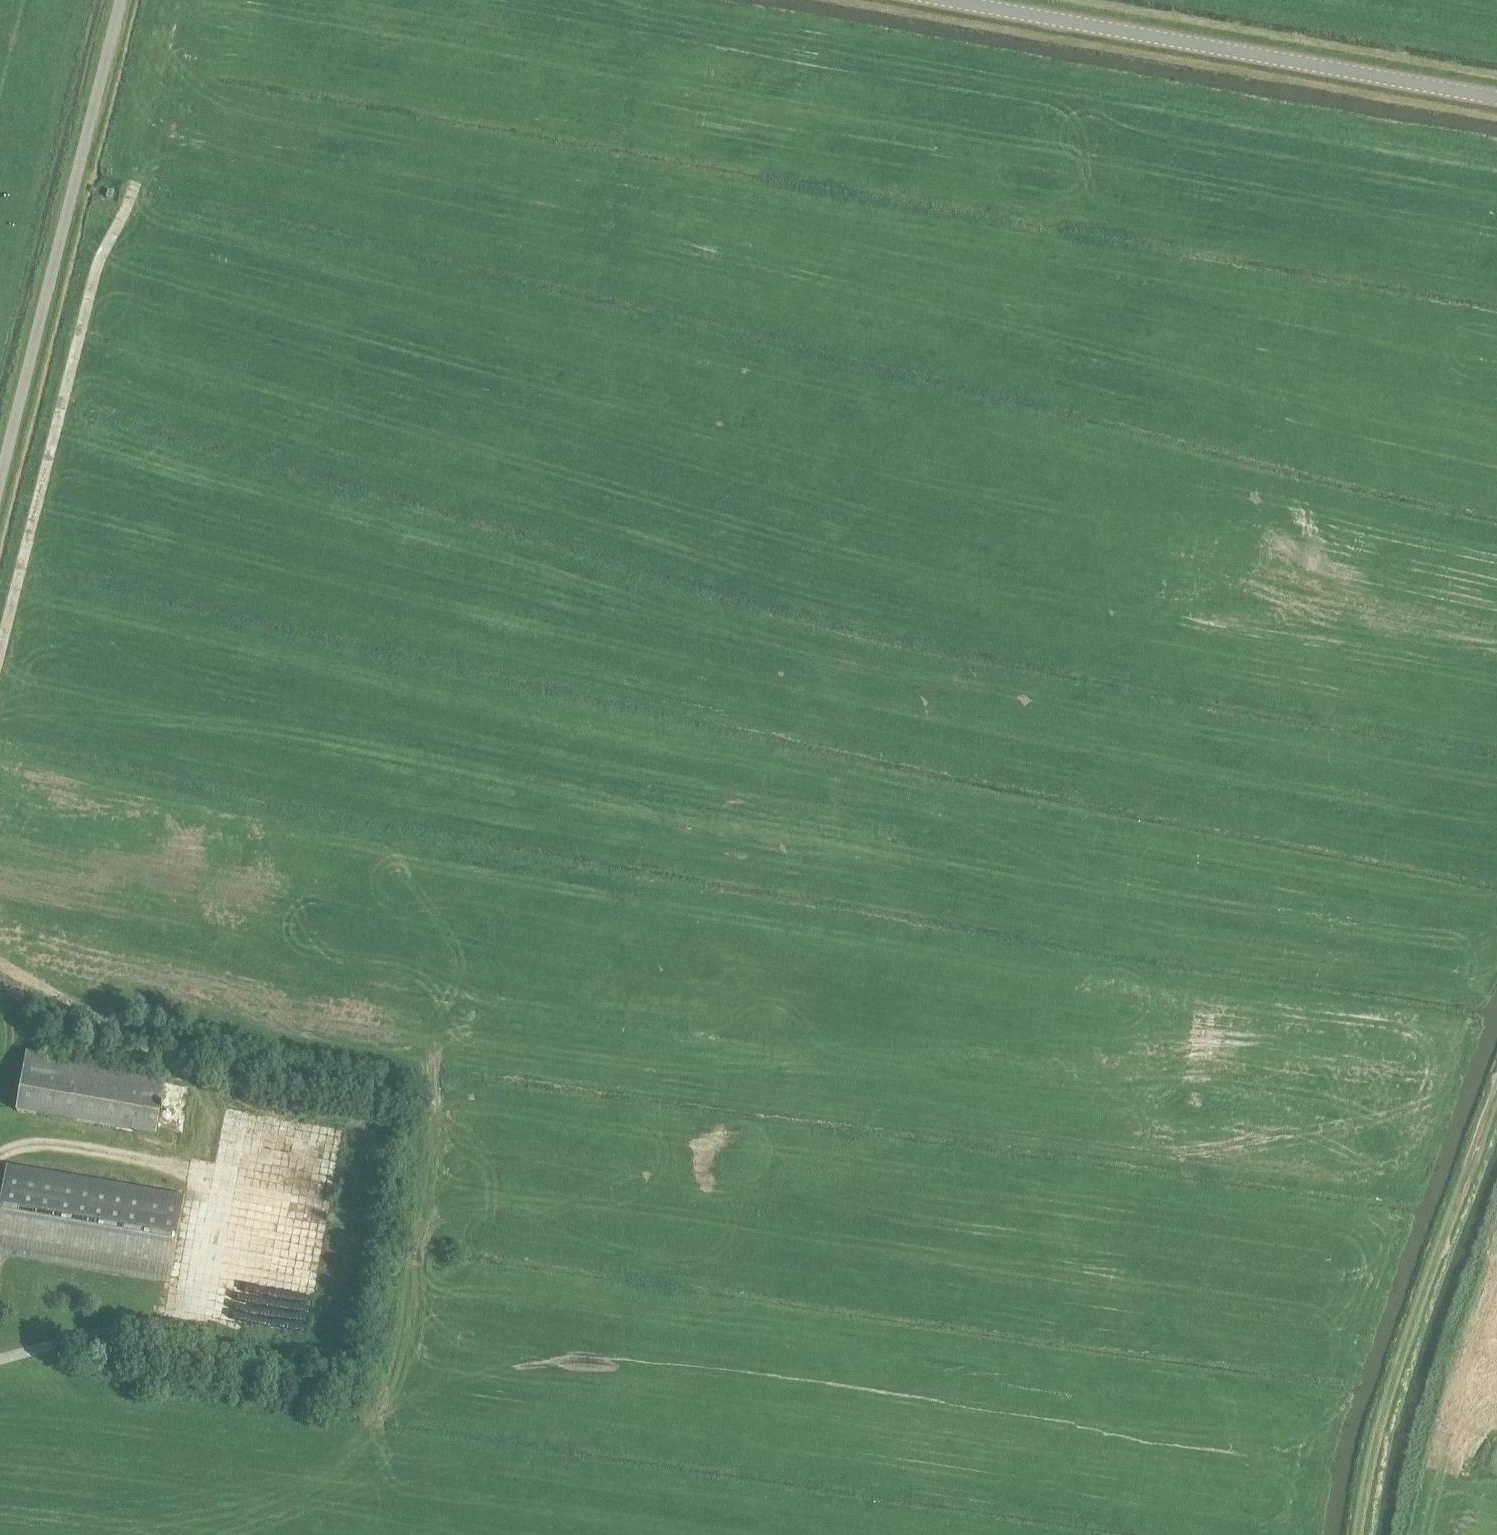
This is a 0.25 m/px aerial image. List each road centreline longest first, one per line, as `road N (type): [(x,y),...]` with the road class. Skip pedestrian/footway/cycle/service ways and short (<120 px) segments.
road 1 (tertiary): [(1496,97),(949,0)]
road 2 (unclassified): [(0,480),(120,0)]
road 3 (track): [(1363,1534),(1381,1445),(1496,1106)]

